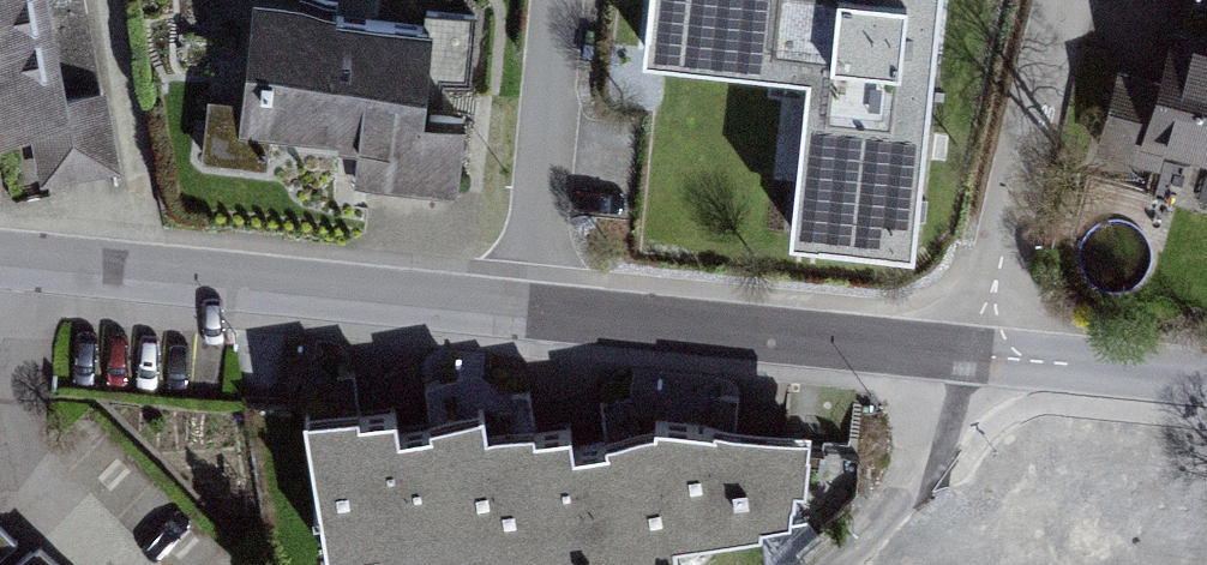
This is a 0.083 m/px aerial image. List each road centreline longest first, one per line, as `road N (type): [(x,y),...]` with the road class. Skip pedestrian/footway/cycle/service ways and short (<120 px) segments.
road 1 (residential): [(976,356),(150,278)]
road 2 (residential): [(1075,0),(976,356)]
road 3 (residential): [(106,0),(150,278)]
road 4 (residential): [(1206,382),(976,356)]
road 5 (residential): [(150,278),(0,263)]

